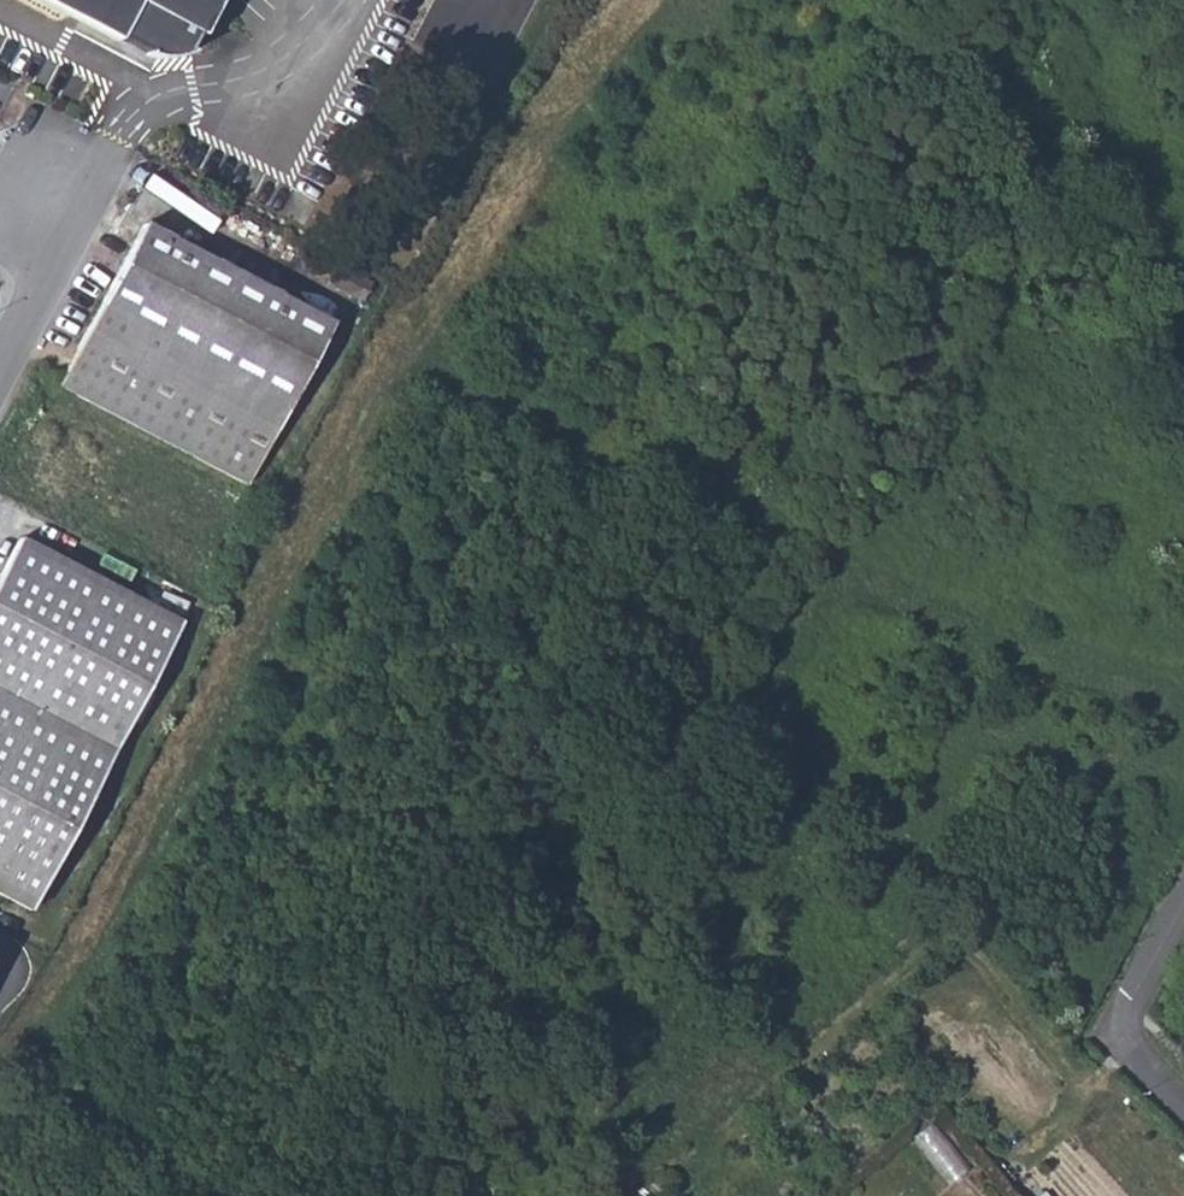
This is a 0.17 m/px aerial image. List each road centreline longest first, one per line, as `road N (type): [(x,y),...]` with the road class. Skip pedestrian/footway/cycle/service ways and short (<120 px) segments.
road 1 (residential): [(1183,1106),(1113,1036),(1183,908)]
road 2 (residential): [(0,370),(41,291),(55,206)]

